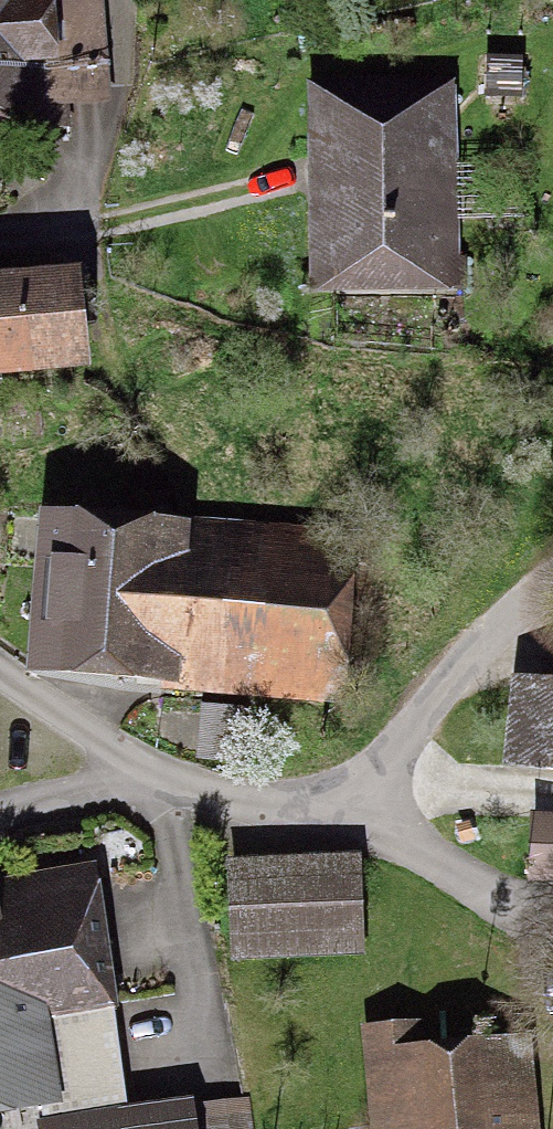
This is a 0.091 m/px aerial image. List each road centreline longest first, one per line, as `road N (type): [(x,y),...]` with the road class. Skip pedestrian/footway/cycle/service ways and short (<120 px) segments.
road 1 (residential): [(0,670),(162,779),(297,803),(357,824),(442,687),(552,582)]

